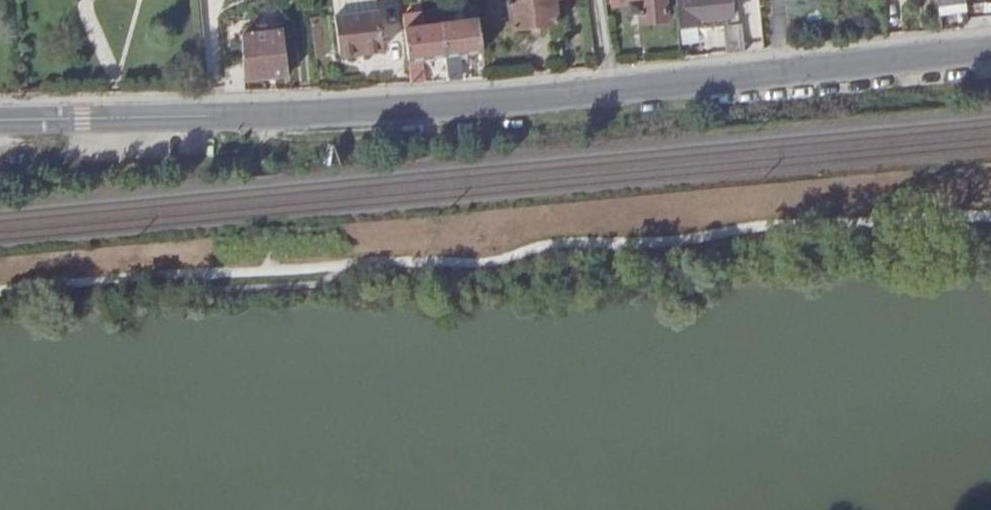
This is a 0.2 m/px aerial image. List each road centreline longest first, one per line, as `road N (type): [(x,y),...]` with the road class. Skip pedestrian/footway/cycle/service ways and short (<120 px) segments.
road 1 (tertiary): [(0,119),(494,102),(990,47)]

